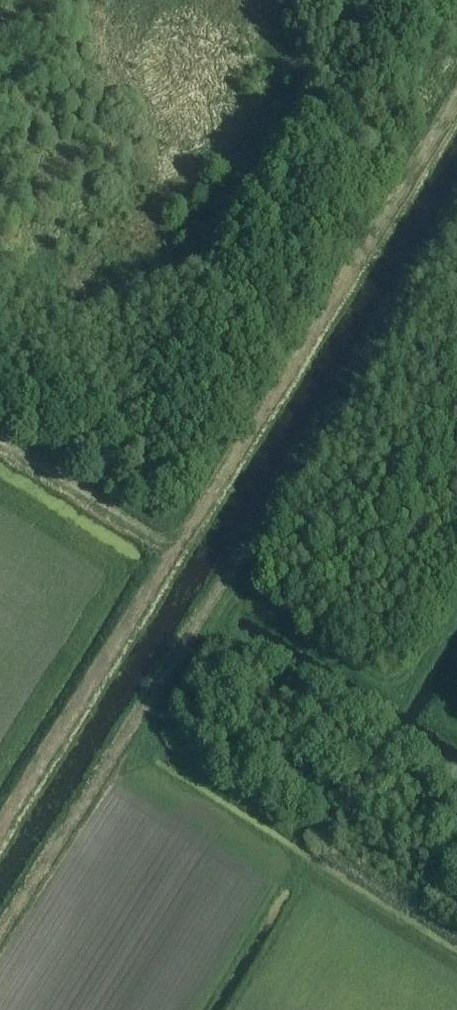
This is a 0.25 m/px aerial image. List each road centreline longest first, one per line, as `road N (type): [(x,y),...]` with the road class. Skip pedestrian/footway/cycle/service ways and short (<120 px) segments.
road 1 (track): [(0,941),(456,214)]
road 2 (track): [(174,555),(456,105)]
road 3 (track): [(174,555),(0,832)]
road 4 (track): [(0,444),(174,555)]

